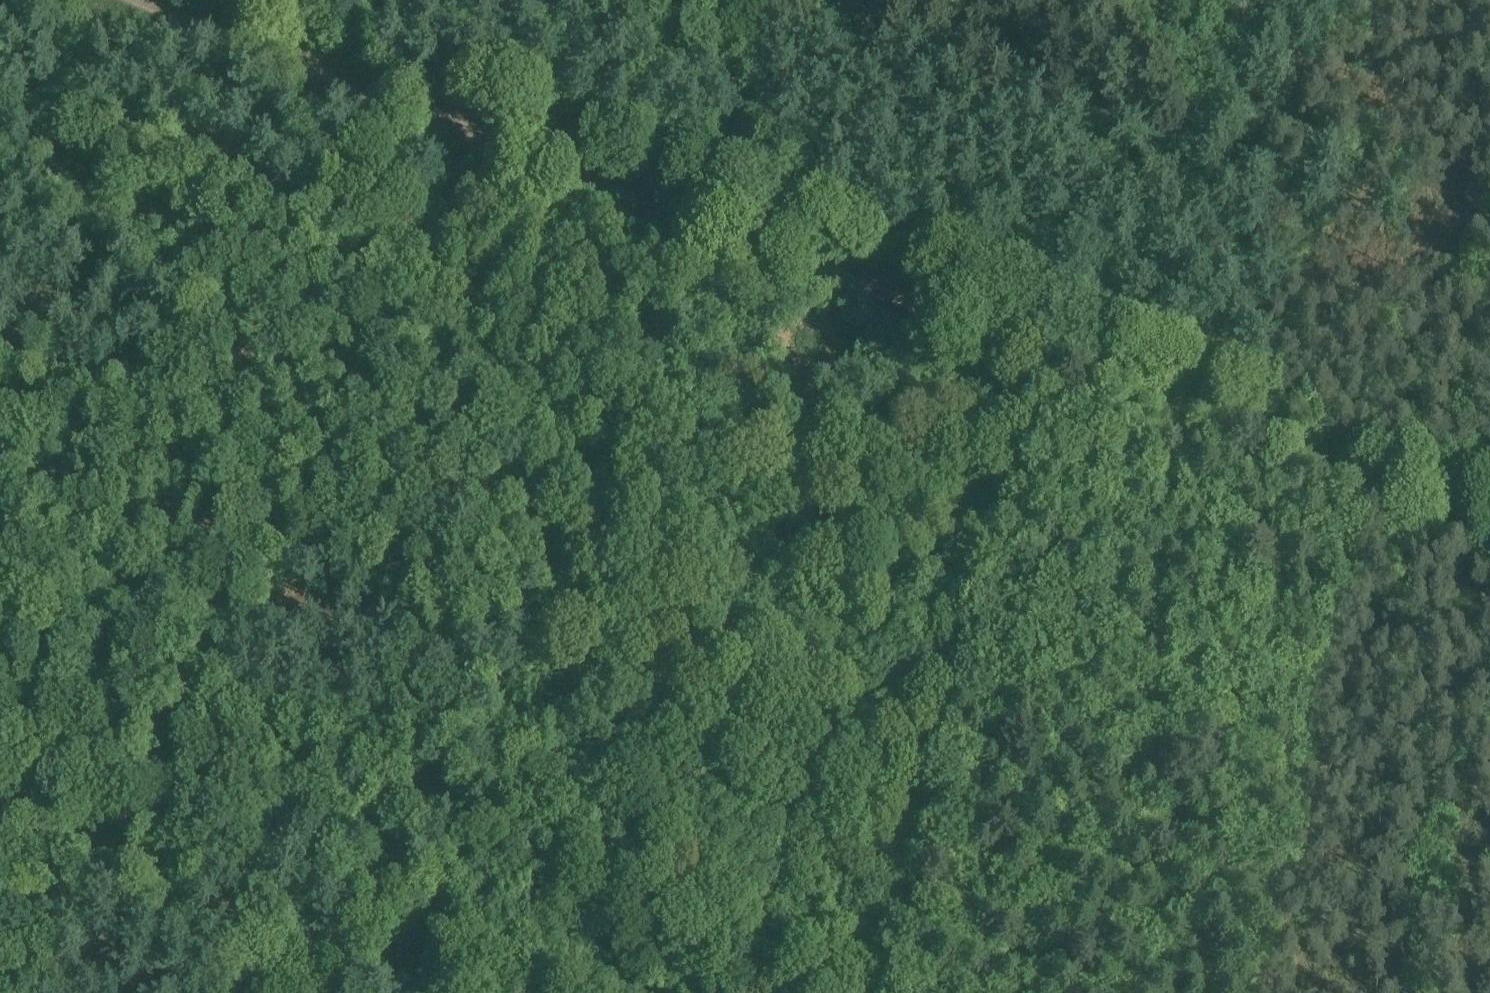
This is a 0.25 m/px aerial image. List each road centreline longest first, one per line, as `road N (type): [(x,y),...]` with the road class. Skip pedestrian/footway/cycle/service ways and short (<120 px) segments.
road 1 (track): [(1489,524),(698,223)]
road 2 (track): [(698,223),(393,992)]
road 3 (track): [(698,223),(148,0)]
road 4 (track): [(785,0),(698,223)]

